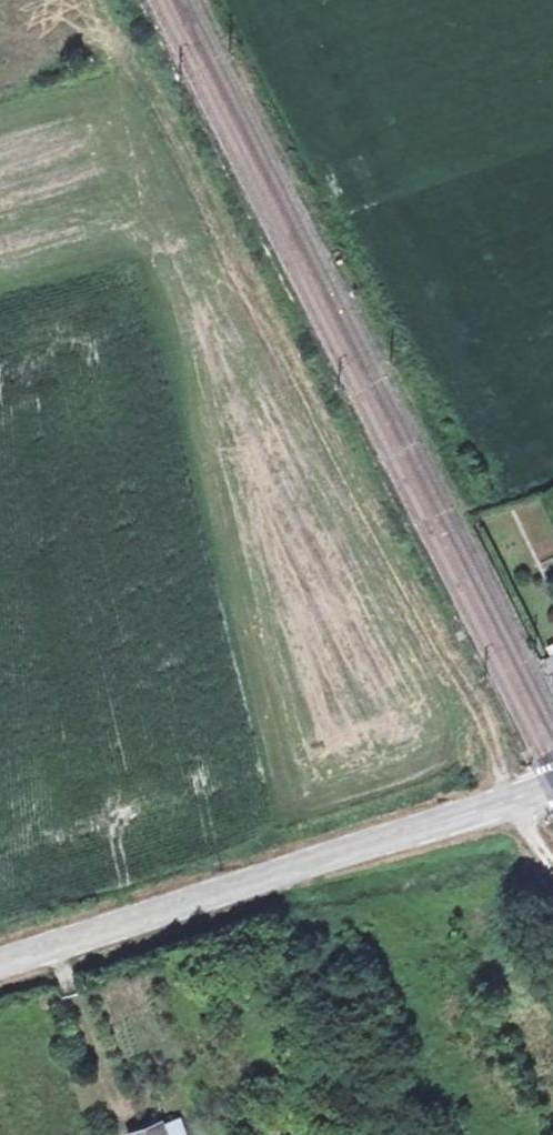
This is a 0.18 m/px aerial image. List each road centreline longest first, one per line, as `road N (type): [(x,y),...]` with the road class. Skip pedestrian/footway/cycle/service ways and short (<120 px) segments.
road 1 (tertiary): [(0,962),(552,786)]

